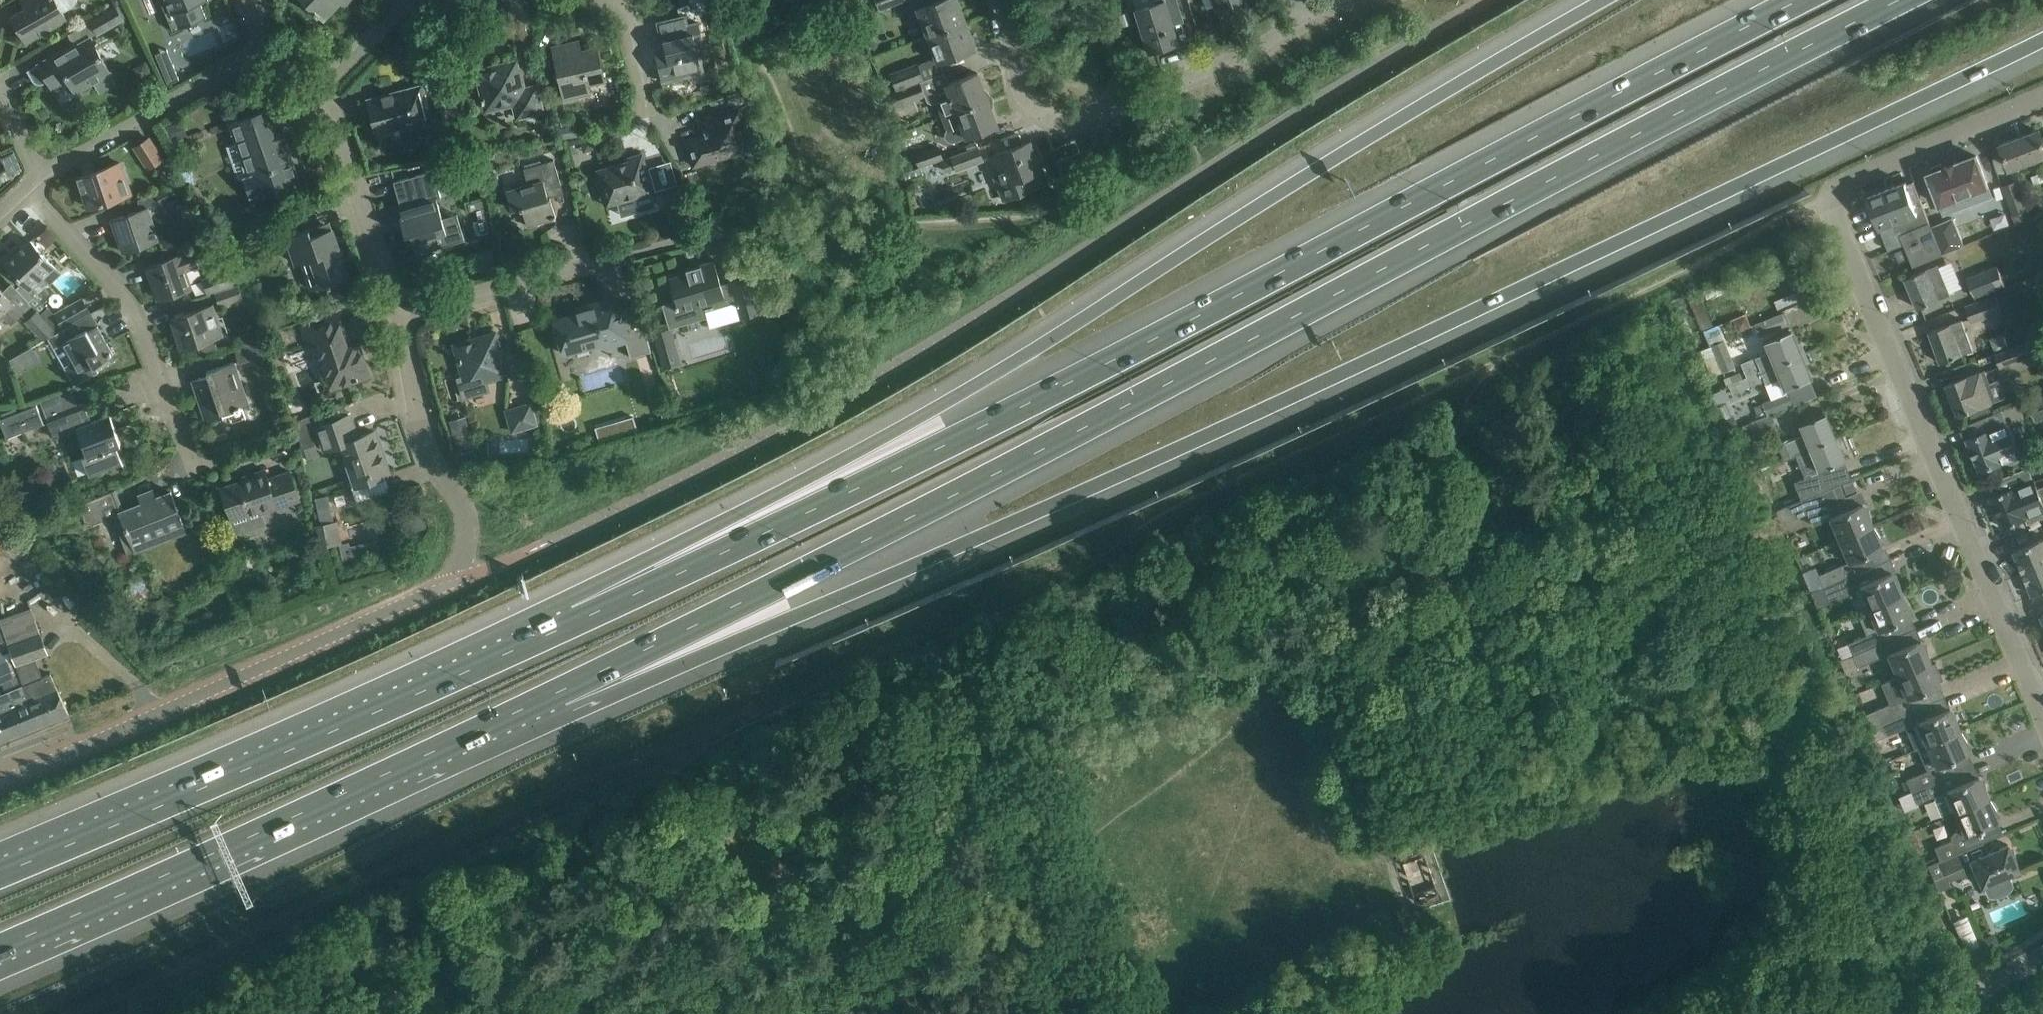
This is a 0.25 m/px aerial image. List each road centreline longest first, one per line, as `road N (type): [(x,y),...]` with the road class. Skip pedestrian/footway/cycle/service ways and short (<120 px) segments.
road 1 (motorway): [(562,690),(795,616),(932,558),(1354,369),(2042,39)]
road 2 (motorway): [(562,690),(922,512),(1902,0)]
road 3 (motorway): [(1799,0),(915,459),(575,620)]
road 4 (motorway): [(1607,0),(575,620)]
road 5 (residential): [(2042,712),(1831,203),(1849,178),(2042,96)]
road 6 (residential): [(0,775),(452,579),(467,514),(422,433),(400,312)]
road 7 (motorway): [(575,620),(0,871)]
road 8 (motorway): [(0,947),(562,690)]
road 9 (residential): [(1000,0),(1027,104),(1069,123),(1248,52),(1299,20)]
road 10 (track): [(1089,1013),(948,633)]
road 11 (residential): [(400,312),(732,229)]
road 12 (residential): [(195,467),(136,304),(53,217),(37,182)]
road 13 (residential): [(37,182),(267,50)]
road 14 (residential): [(400,312),(319,91)]
road 15 (residential): [(319,91),(401,11),(449,0)]
road 16 (track): [(1417,942),(1287,1013)]
road 17 (residential): [(586,0),(616,12),(624,25),(648,111)]

